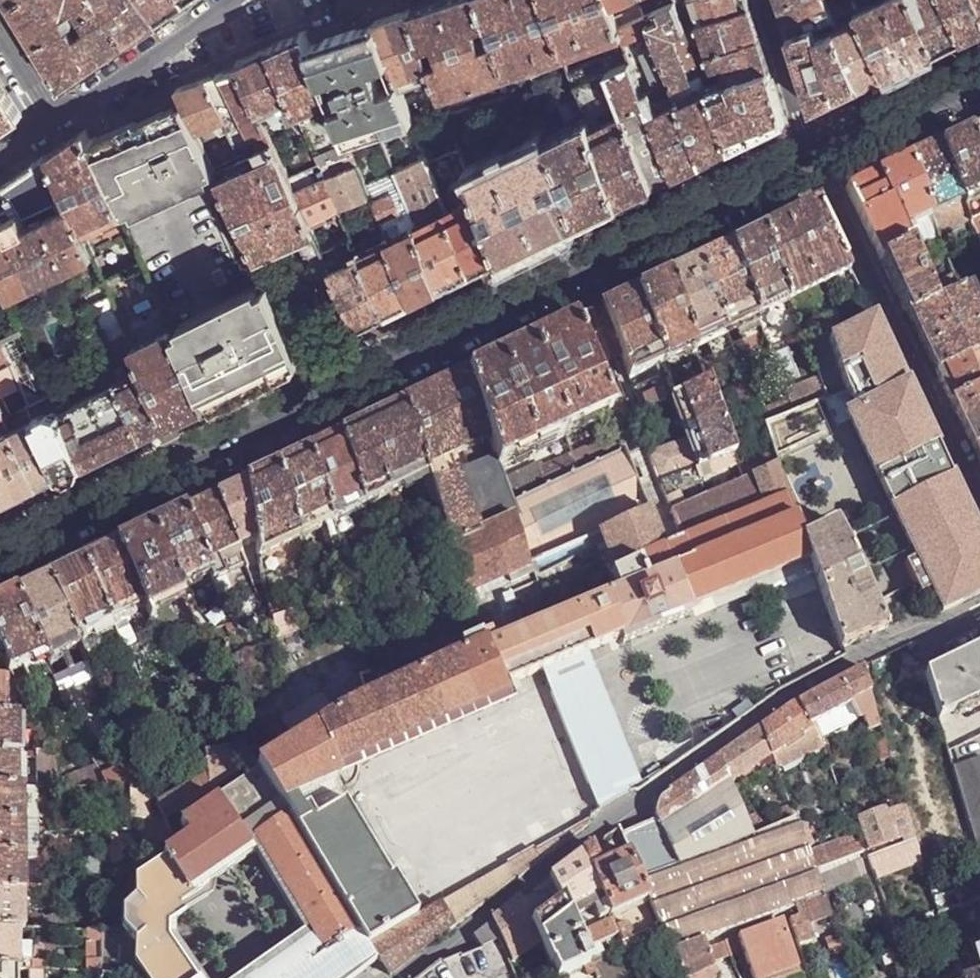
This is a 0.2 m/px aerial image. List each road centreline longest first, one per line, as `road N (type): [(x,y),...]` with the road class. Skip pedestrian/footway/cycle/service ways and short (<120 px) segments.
road 1 (secondary): [(0,552),(820,162)]
road 2 (residential): [(402,977),(794,693),(927,628),(979,620)]
road 3 (residential): [(820,162),(979,494)]
road 4 (residential): [(231,0),(58,117)]
road 5 (secondary): [(979,83),(820,162)]
road 6 (residential): [(820,162),(763,0)]

